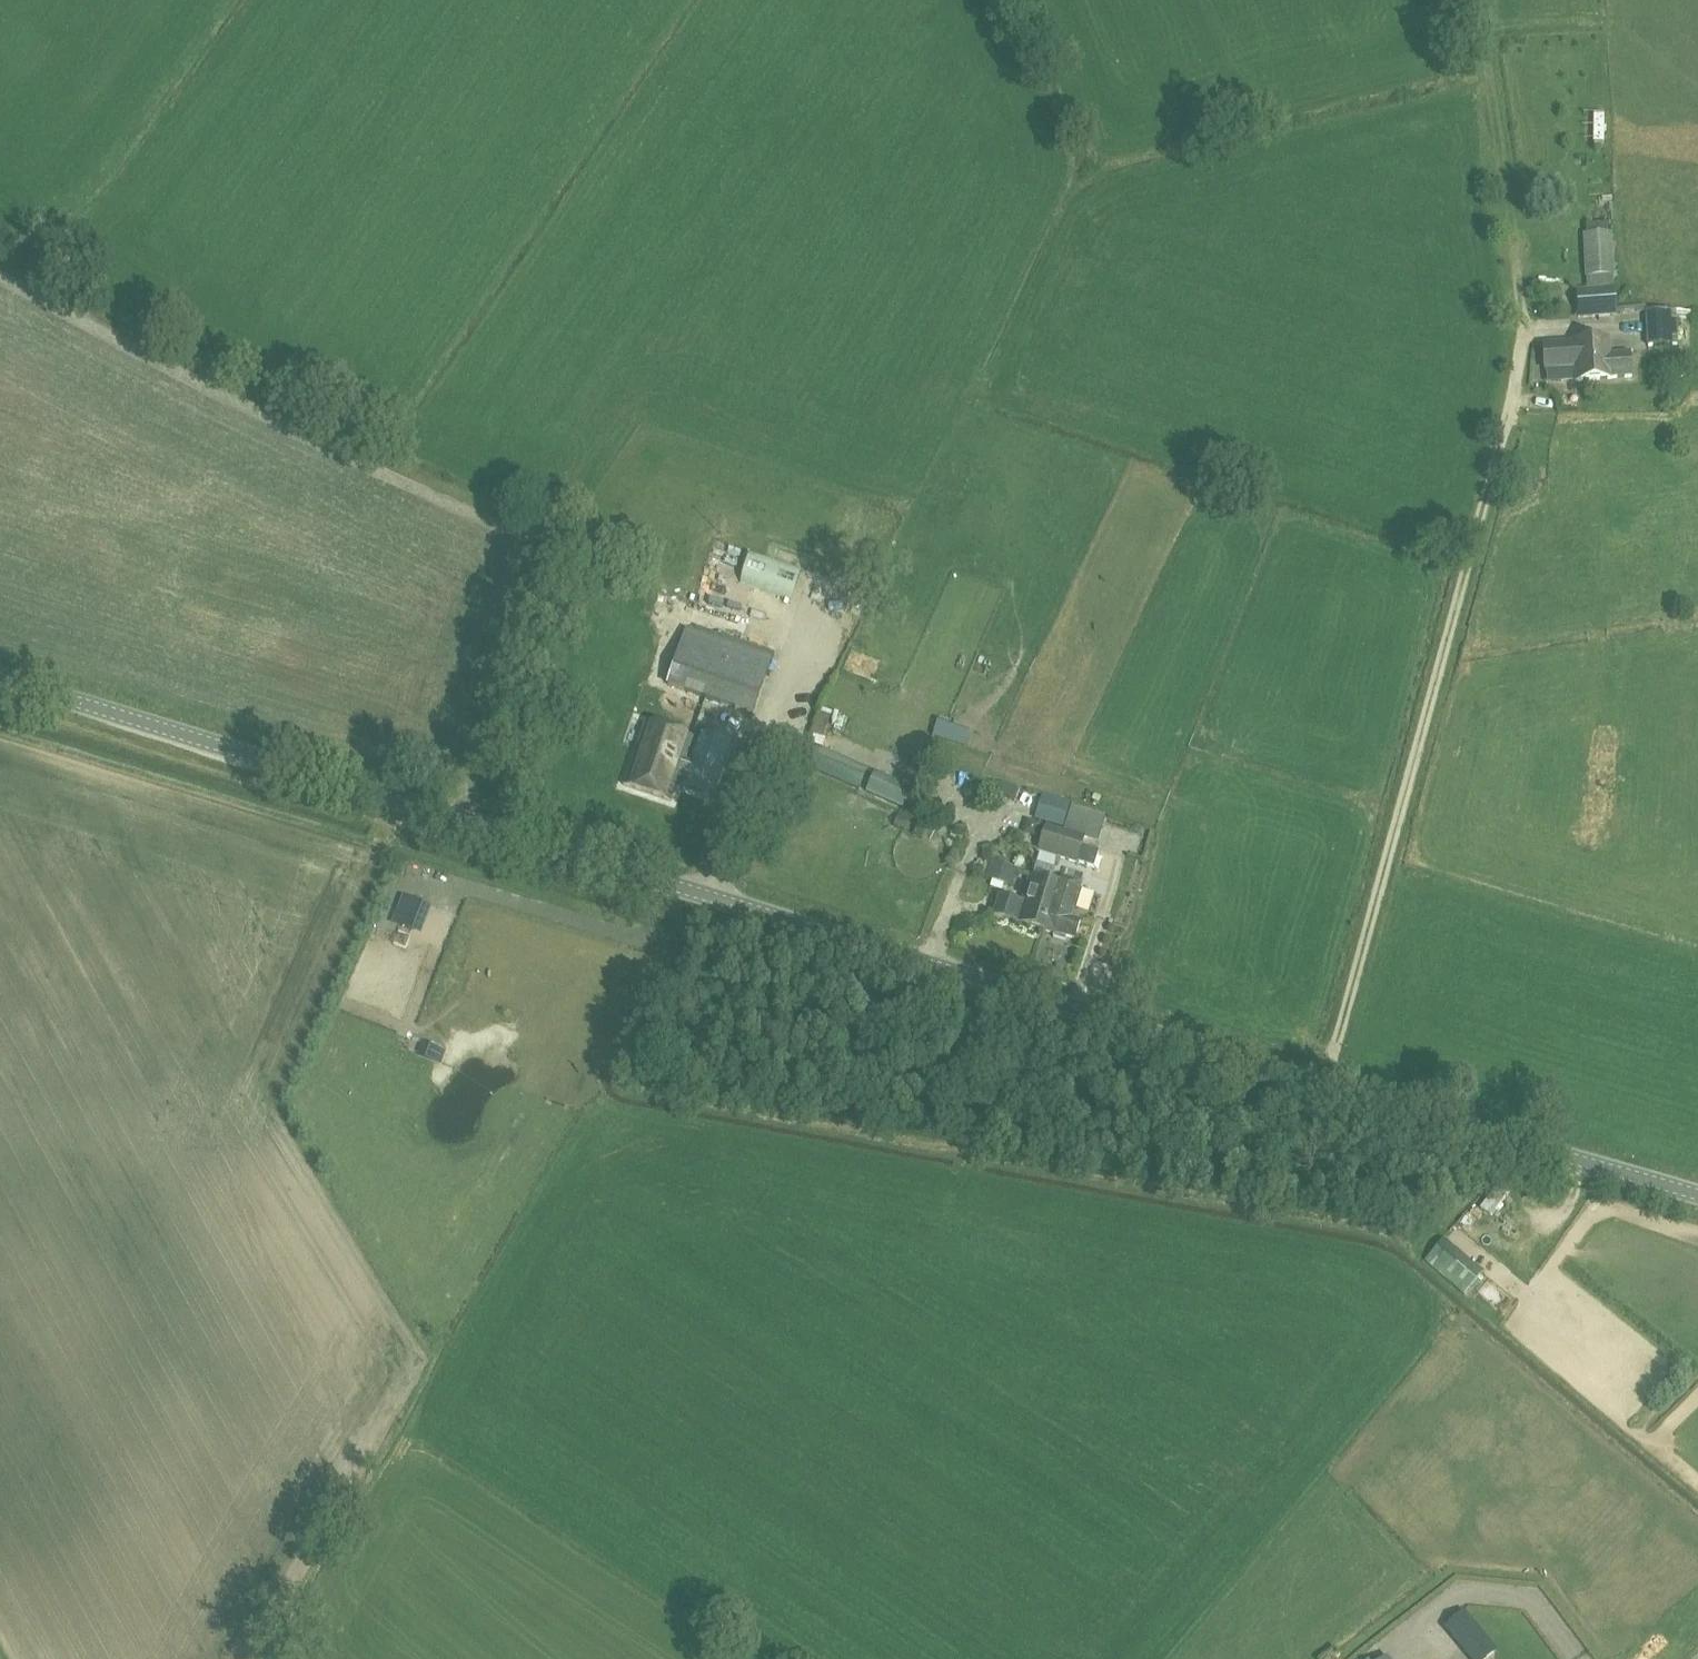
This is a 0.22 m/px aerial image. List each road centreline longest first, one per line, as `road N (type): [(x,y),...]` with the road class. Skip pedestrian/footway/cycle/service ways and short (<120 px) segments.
road 1 (tertiary): [(1697,1189),(0,677)]
road 2 (track): [(1327,1078),(1521,341),(1522,295),(1476,0)]

